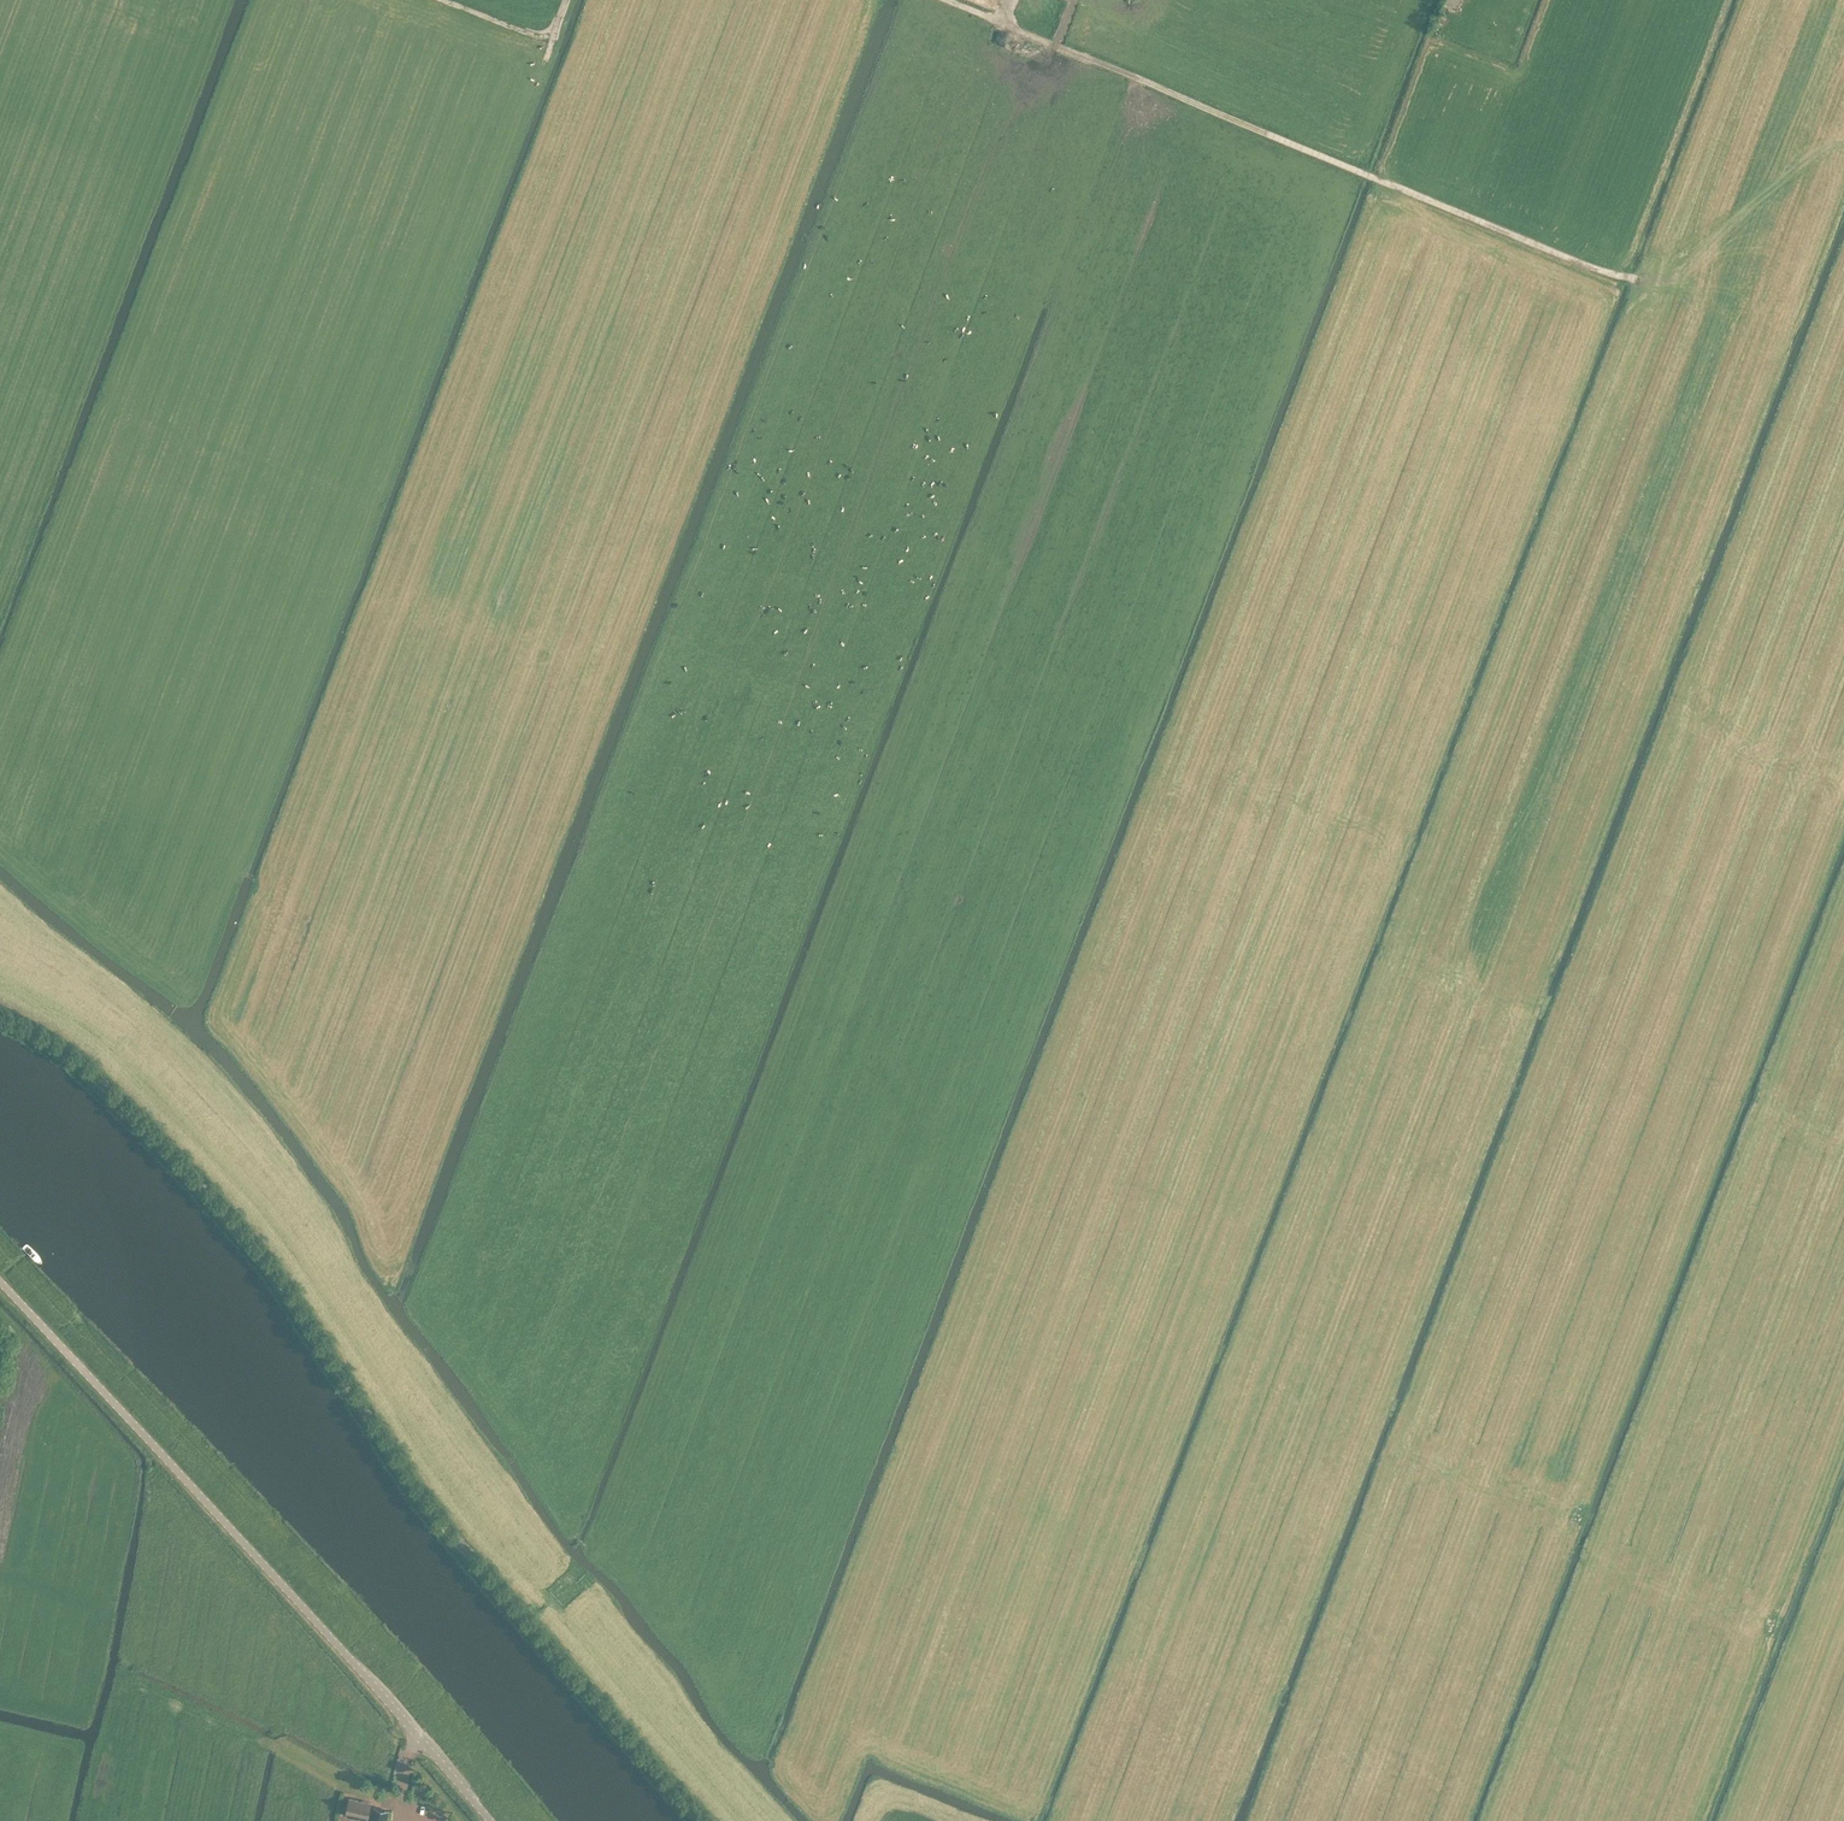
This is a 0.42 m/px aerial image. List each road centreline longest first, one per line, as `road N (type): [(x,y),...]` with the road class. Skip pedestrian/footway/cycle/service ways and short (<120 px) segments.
road 1 (track): [(746,1820),(443,1476),(282,1236),(102,1042),(0,984)]
road 2 (track): [(948,0),(1622,278),(1637,280),(1843,146)]
road 3 (tertiary): [(490,1820),(0,1282)]
road 4 (track): [(439,0),(528,34),(556,31),(545,62)]

